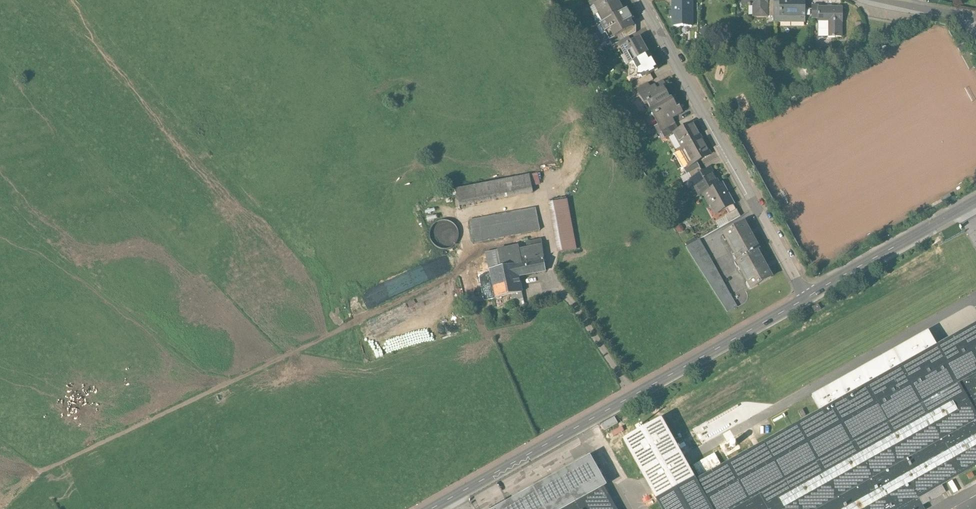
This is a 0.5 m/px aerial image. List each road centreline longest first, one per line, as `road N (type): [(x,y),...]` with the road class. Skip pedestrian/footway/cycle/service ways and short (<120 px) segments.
road 1 (track): [(39,472),(470,268),(462,215),(540,201),(558,287)]
road 2 (tertiary): [(806,298),(432,508)]
road 3 (residential): [(640,0),(806,298)]
road 4 (tertiary): [(975,201),(806,298)]

